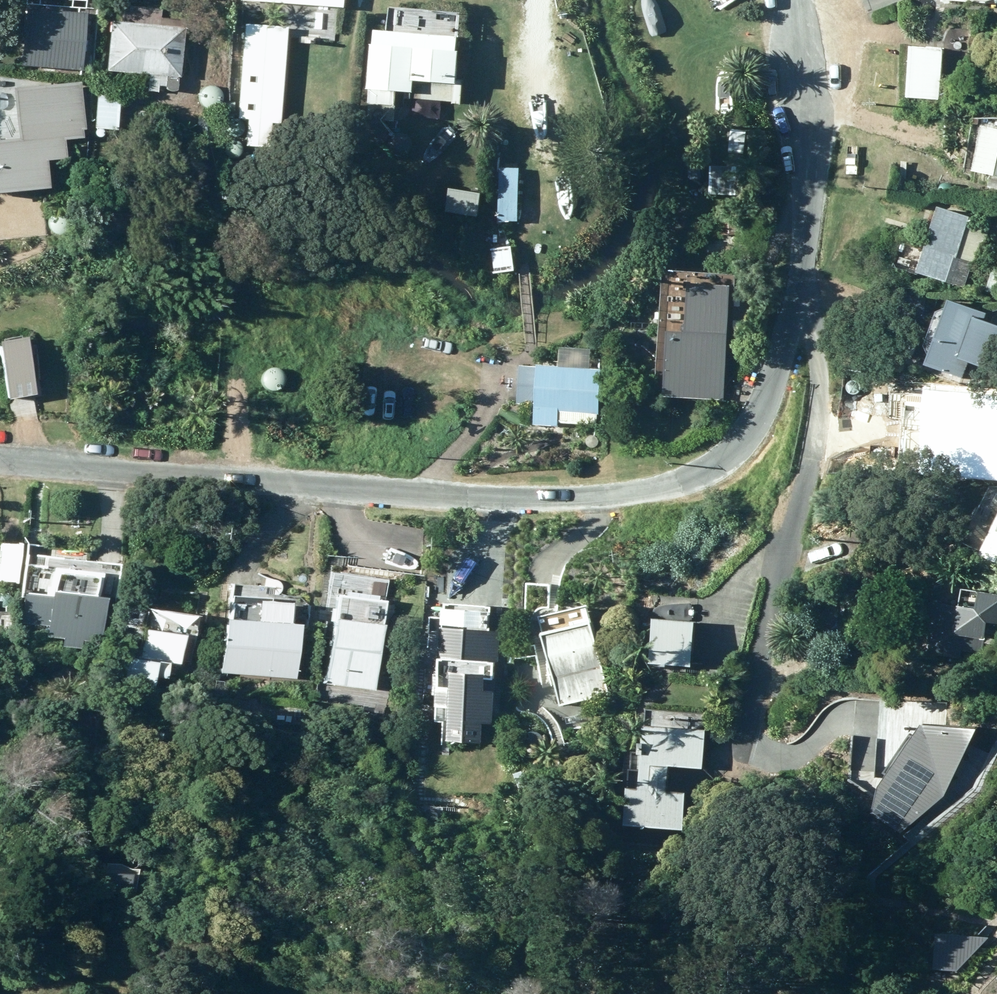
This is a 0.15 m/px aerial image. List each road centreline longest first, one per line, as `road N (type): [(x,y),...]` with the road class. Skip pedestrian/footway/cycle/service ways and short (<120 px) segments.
road 1 (residential): [(0,455),(404,495),(598,500),(658,492),(723,466),(758,416),(796,311)]
road 2 (residential): [(744,741),(813,458),(820,365),(815,328),(796,311)]
road 3 (residential): [(796,311),(806,164),(799,0)]

